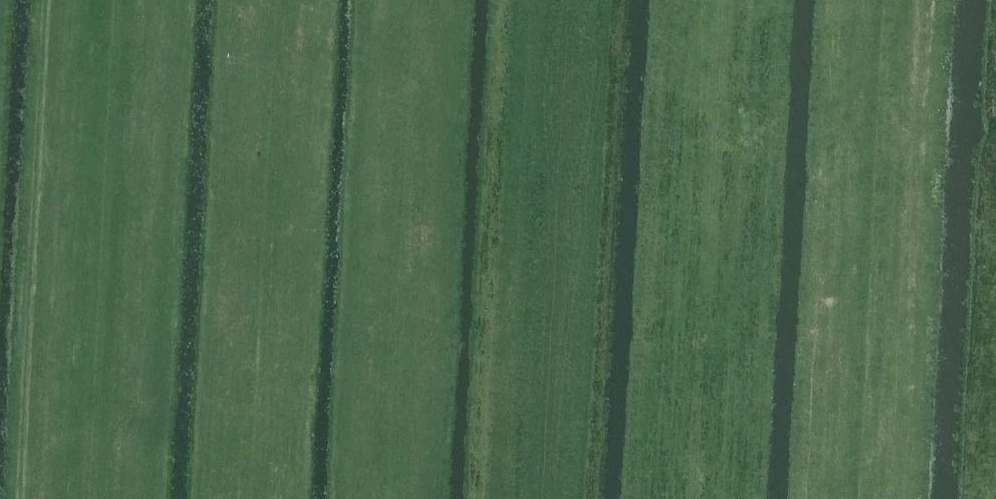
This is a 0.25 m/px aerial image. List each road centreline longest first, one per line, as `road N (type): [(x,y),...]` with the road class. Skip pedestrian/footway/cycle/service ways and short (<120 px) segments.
road 1 (track): [(16,498),(46,0)]

